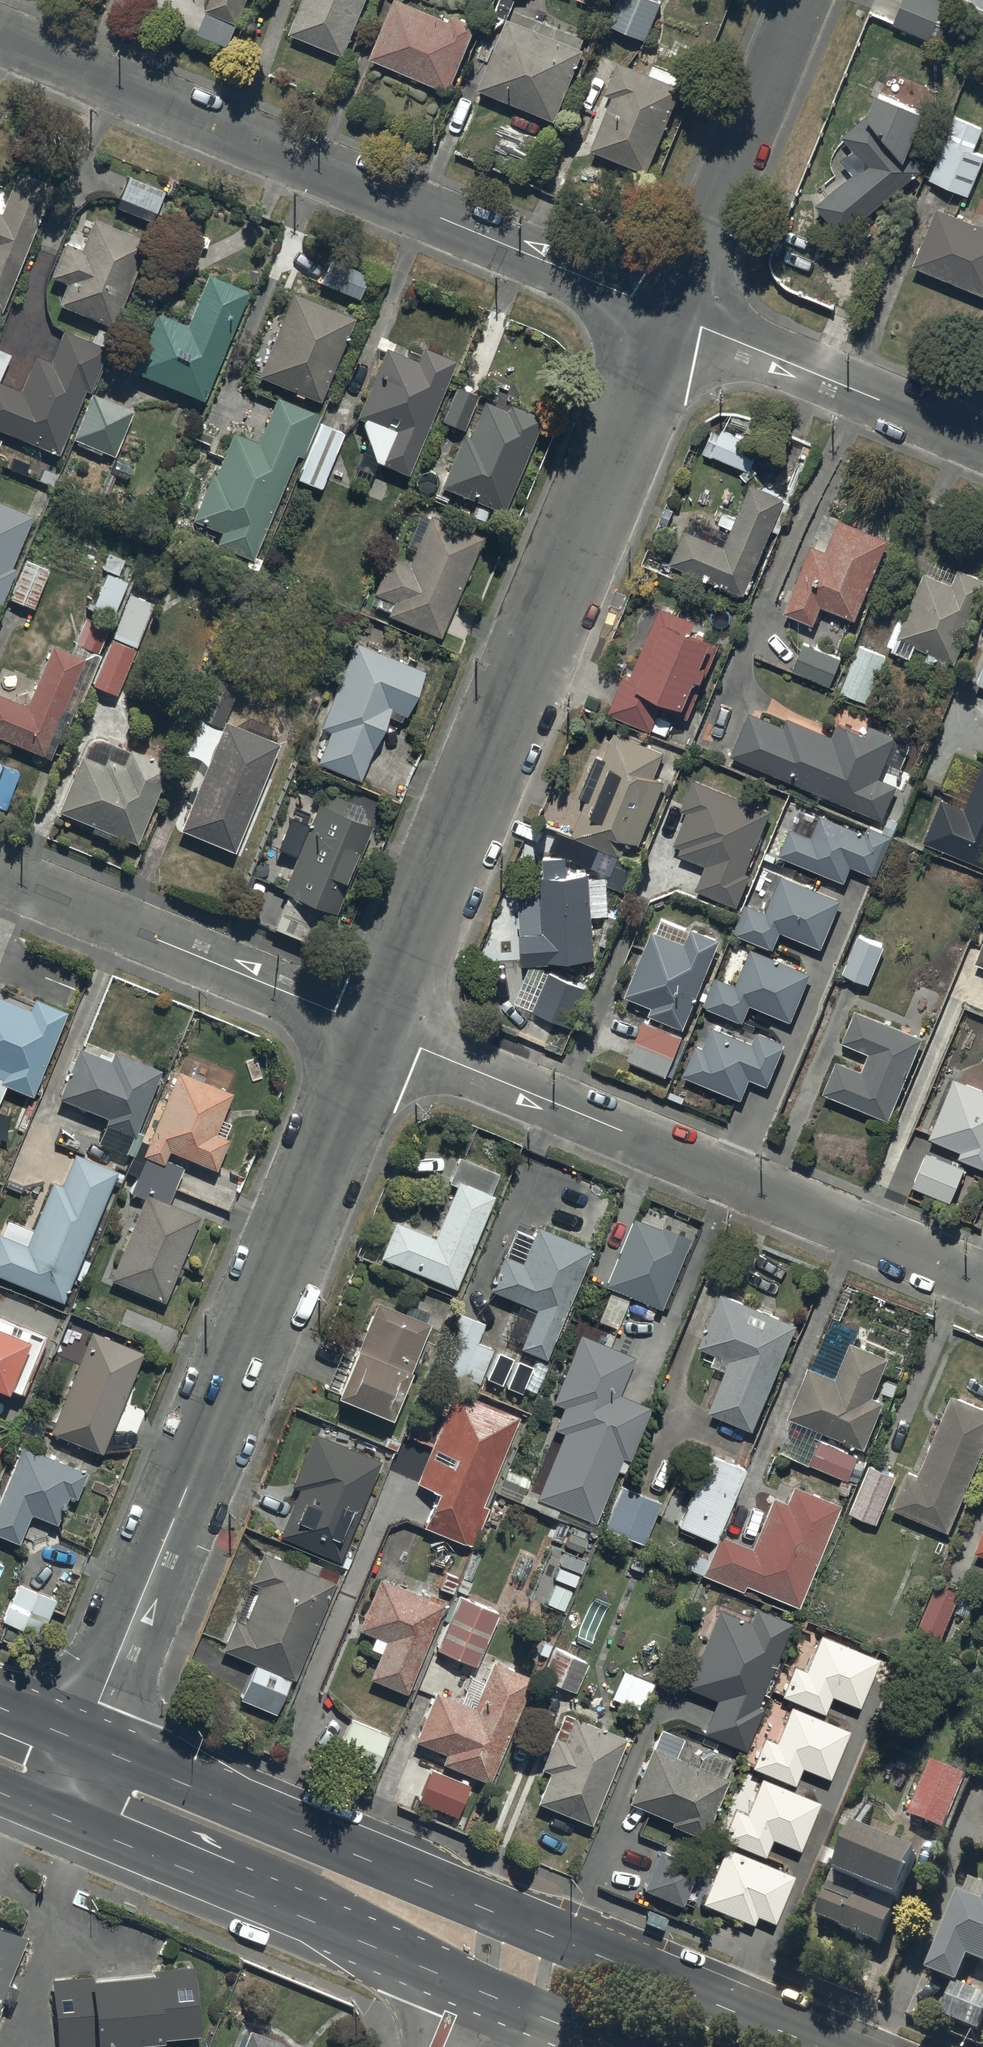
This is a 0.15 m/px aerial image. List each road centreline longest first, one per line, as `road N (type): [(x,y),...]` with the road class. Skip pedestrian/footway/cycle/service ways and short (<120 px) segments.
road 1 (trunk): [(83,1744),(819,2046)]
road 2 (residential): [(377,1030),(670,313)]
road 3 (residential): [(83,1744),(377,1030)]
road 4 (residential): [(0,36),(670,313)]
road 5 (residential): [(377,1030),(982,1281)]
road 6 (trunk): [(471,1988),(56,1817)]
road 7 (residential): [(0,874),(377,1030)]
road 8 (residential): [(670,313),(801,0)]
road 9 (residential): [(670,313),(982,443)]
road 10 (trunk): [(613,2046),(471,1988)]

